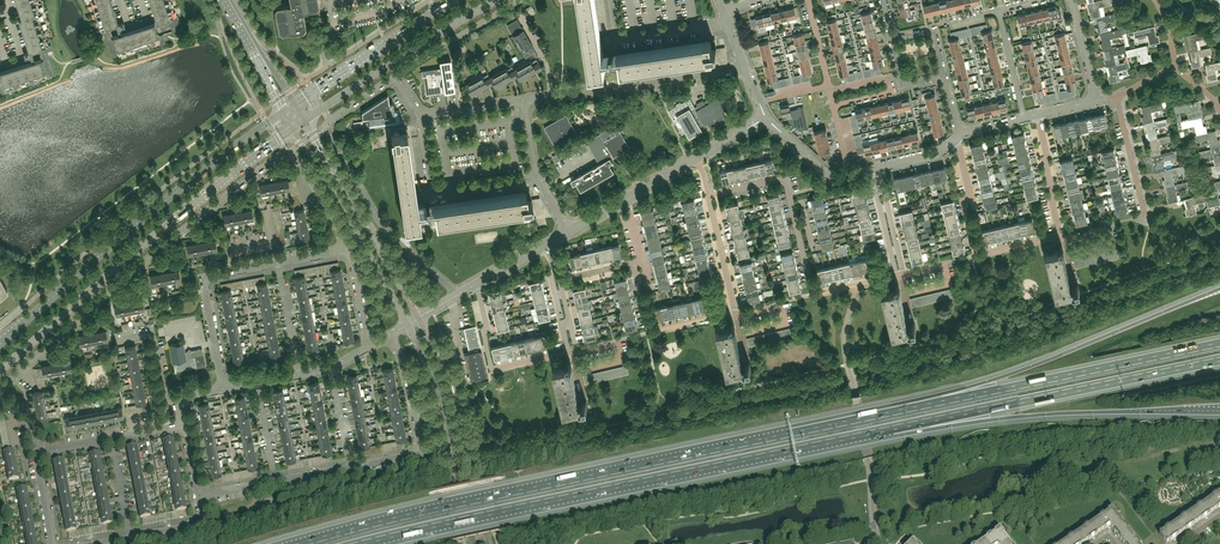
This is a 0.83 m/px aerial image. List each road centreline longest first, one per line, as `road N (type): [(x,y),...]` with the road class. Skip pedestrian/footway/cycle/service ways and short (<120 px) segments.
road 1 (motorway): [(364,543),(892,429)]
road 2 (motorway): [(787,434),(297,543)]
road 3 (motorway): [(1219,289),(991,381),(787,434)]
road 4 (motorway): [(1219,342),(787,434)]
road 5 (primary): [(0,371),(294,128)]
road 6 (residential): [(0,388),(220,200),(293,153)]
road 7 (primary): [(285,110),(0,344)]
road 8 (residential): [(457,294),(383,228),(323,126),(396,76),(422,116)]
road 9 (motorway): [(892,429),(1219,361)]
road 10 (motorway): [(892,429),(1219,410)]
road 11 (tertiary): [(489,543),(454,396),(417,318)]
road 12 (tertiary): [(408,323),(440,403),(474,543)]
road 13 (tertiary): [(417,318),(304,121)]
road 14 (primary): [(304,121),(496,0)]
road 15 (tertiary): [(294,128),(408,323)]
road 16 (residential): [(523,101),(746,67)]
road 17 (residential): [(976,256),(1060,236),(1037,115)]
road 18 (residential): [(349,467),(421,454),(404,362),(389,334)]
road 19 (residential): [(537,178),(434,194),(422,116)]
road 20 (primary): [(428,16),(295,103)]
road 21 (residential): [(492,369),(568,353),(560,280)]
road 22 (unclassified): [(568,231),(699,156)]
road 23 (residential): [(223,389),(202,277),(231,271)]
road 24 (tertiary): [(223,0),(285,110)]
road 25 (residential): [(1145,215),(1117,97)]
road 26 (tertiary): [(295,103),(231,0)]
road 27 (residential): [(976,256),(953,140)]

